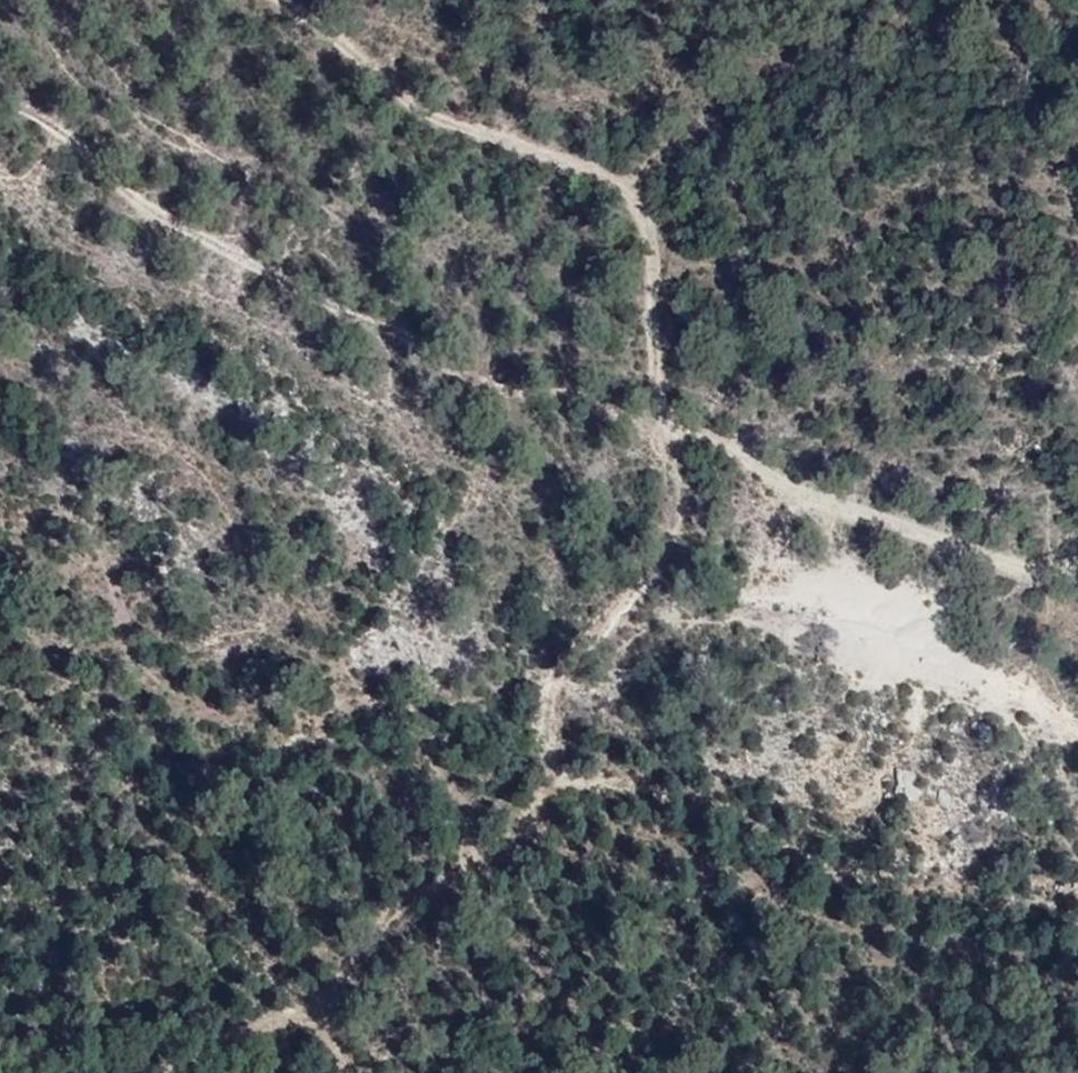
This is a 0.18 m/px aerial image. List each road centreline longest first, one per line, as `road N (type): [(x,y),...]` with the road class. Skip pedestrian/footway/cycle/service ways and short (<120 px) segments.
road 1 (track): [(269,0),(500,142),(619,182),(659,270),(669,377),(713,438)]
road 2 (track): [(713,438),(808,499),(935,535),(1031,581),(1077,558)]

